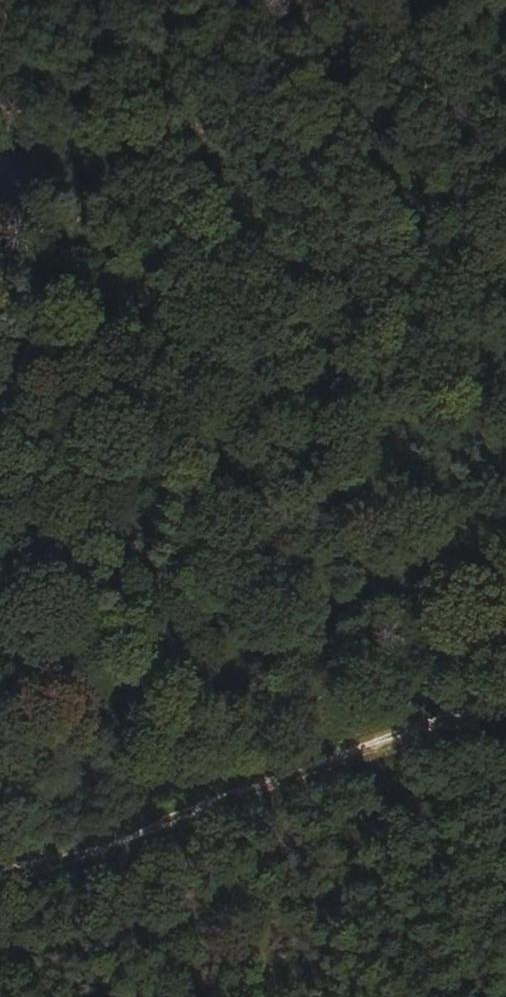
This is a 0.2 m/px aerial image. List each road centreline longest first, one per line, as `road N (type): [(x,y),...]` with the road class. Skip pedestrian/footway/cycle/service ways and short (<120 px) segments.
road 1 (track): [(505,699),(0,881)]

